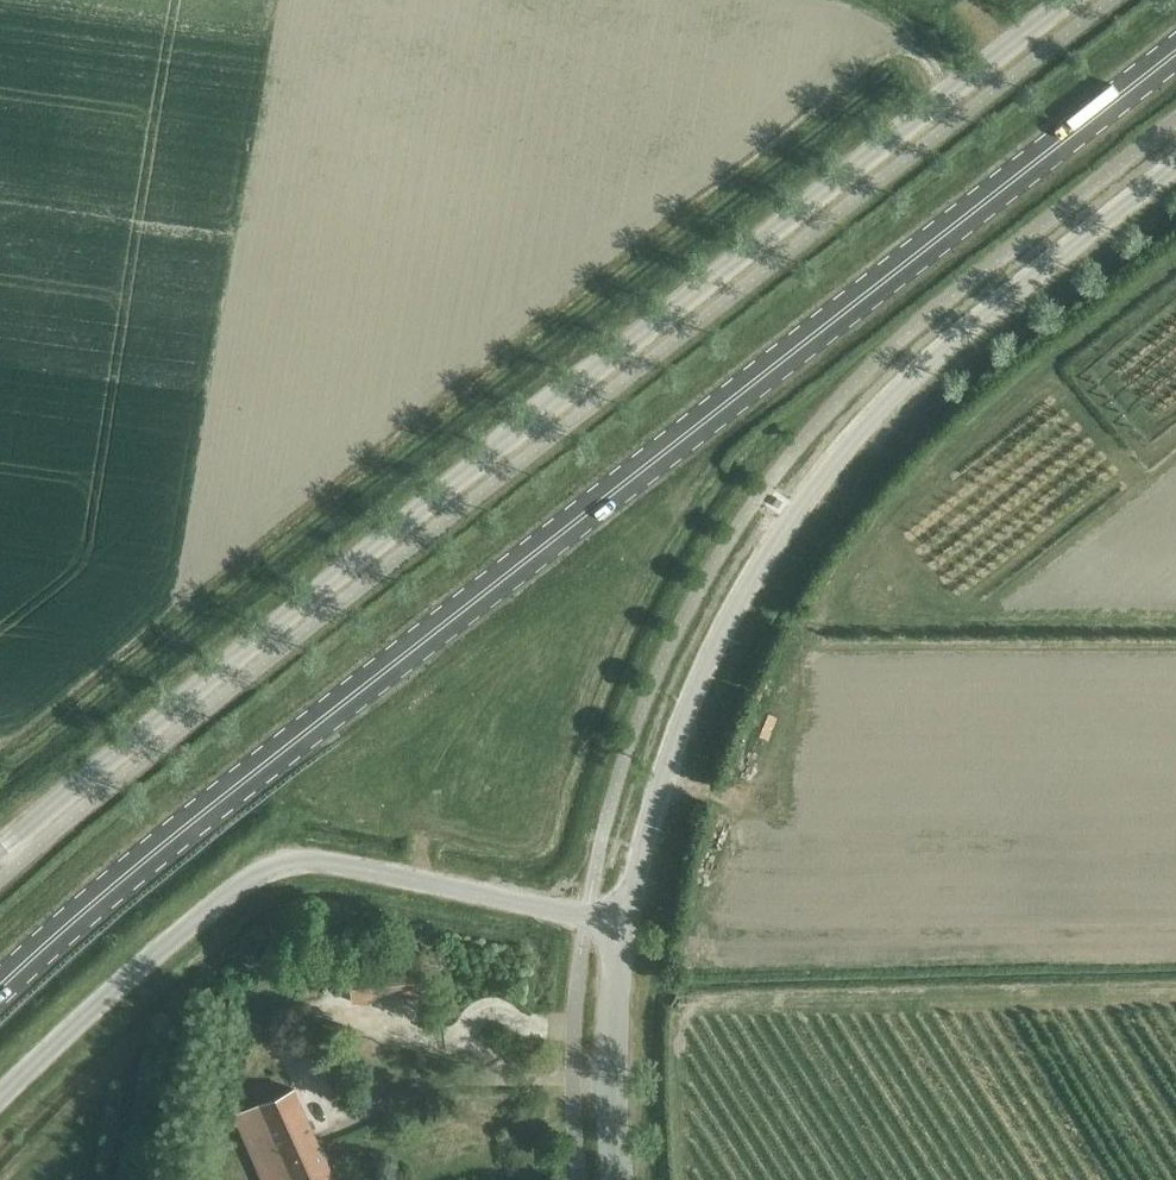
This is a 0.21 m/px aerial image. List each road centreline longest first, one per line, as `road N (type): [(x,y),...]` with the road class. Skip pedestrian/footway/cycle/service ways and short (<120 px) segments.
road 1 (primary): [(1175,57),(150,851),(0,982)]
road 2 (unclassified): [(1070,0),(0,848)]
road 3 (unclassified): [(621,923),(686,708),(728,616),(792,510),(872,416),(1008,295),(1175,164)]
road 4 (unclassified): [(621,923),(308,862),(273,863),(59,1037),(0,1098)]
road 5 (unclassified): [(619,1179),(613,1105),(621,923)]

